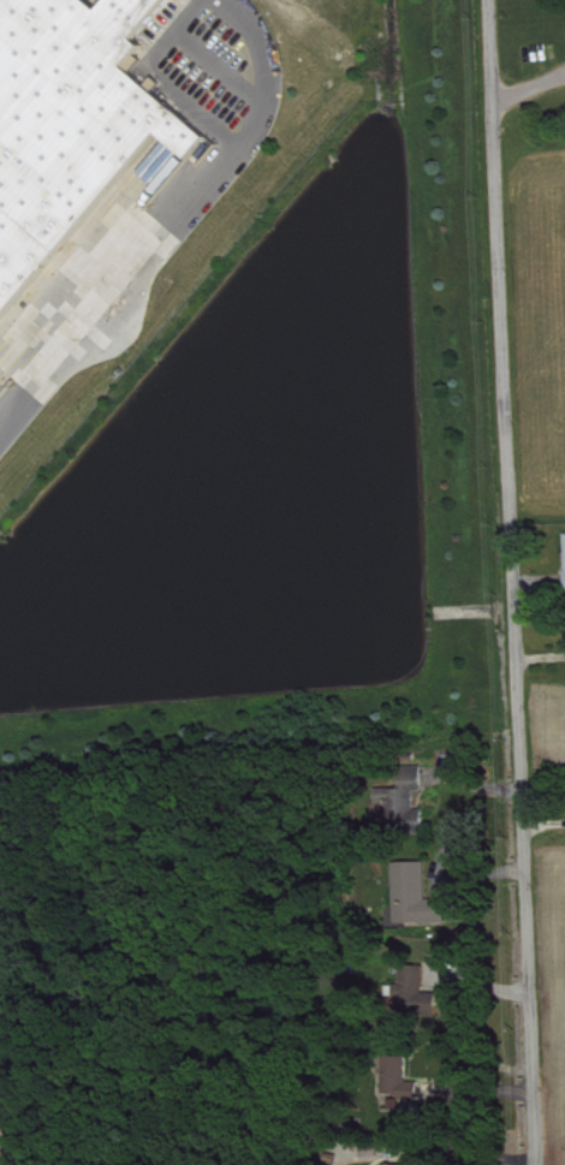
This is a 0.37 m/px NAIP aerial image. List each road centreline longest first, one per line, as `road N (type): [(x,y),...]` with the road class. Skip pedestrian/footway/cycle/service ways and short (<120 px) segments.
road 1 (residential): [(536,1164),(489,0)]

